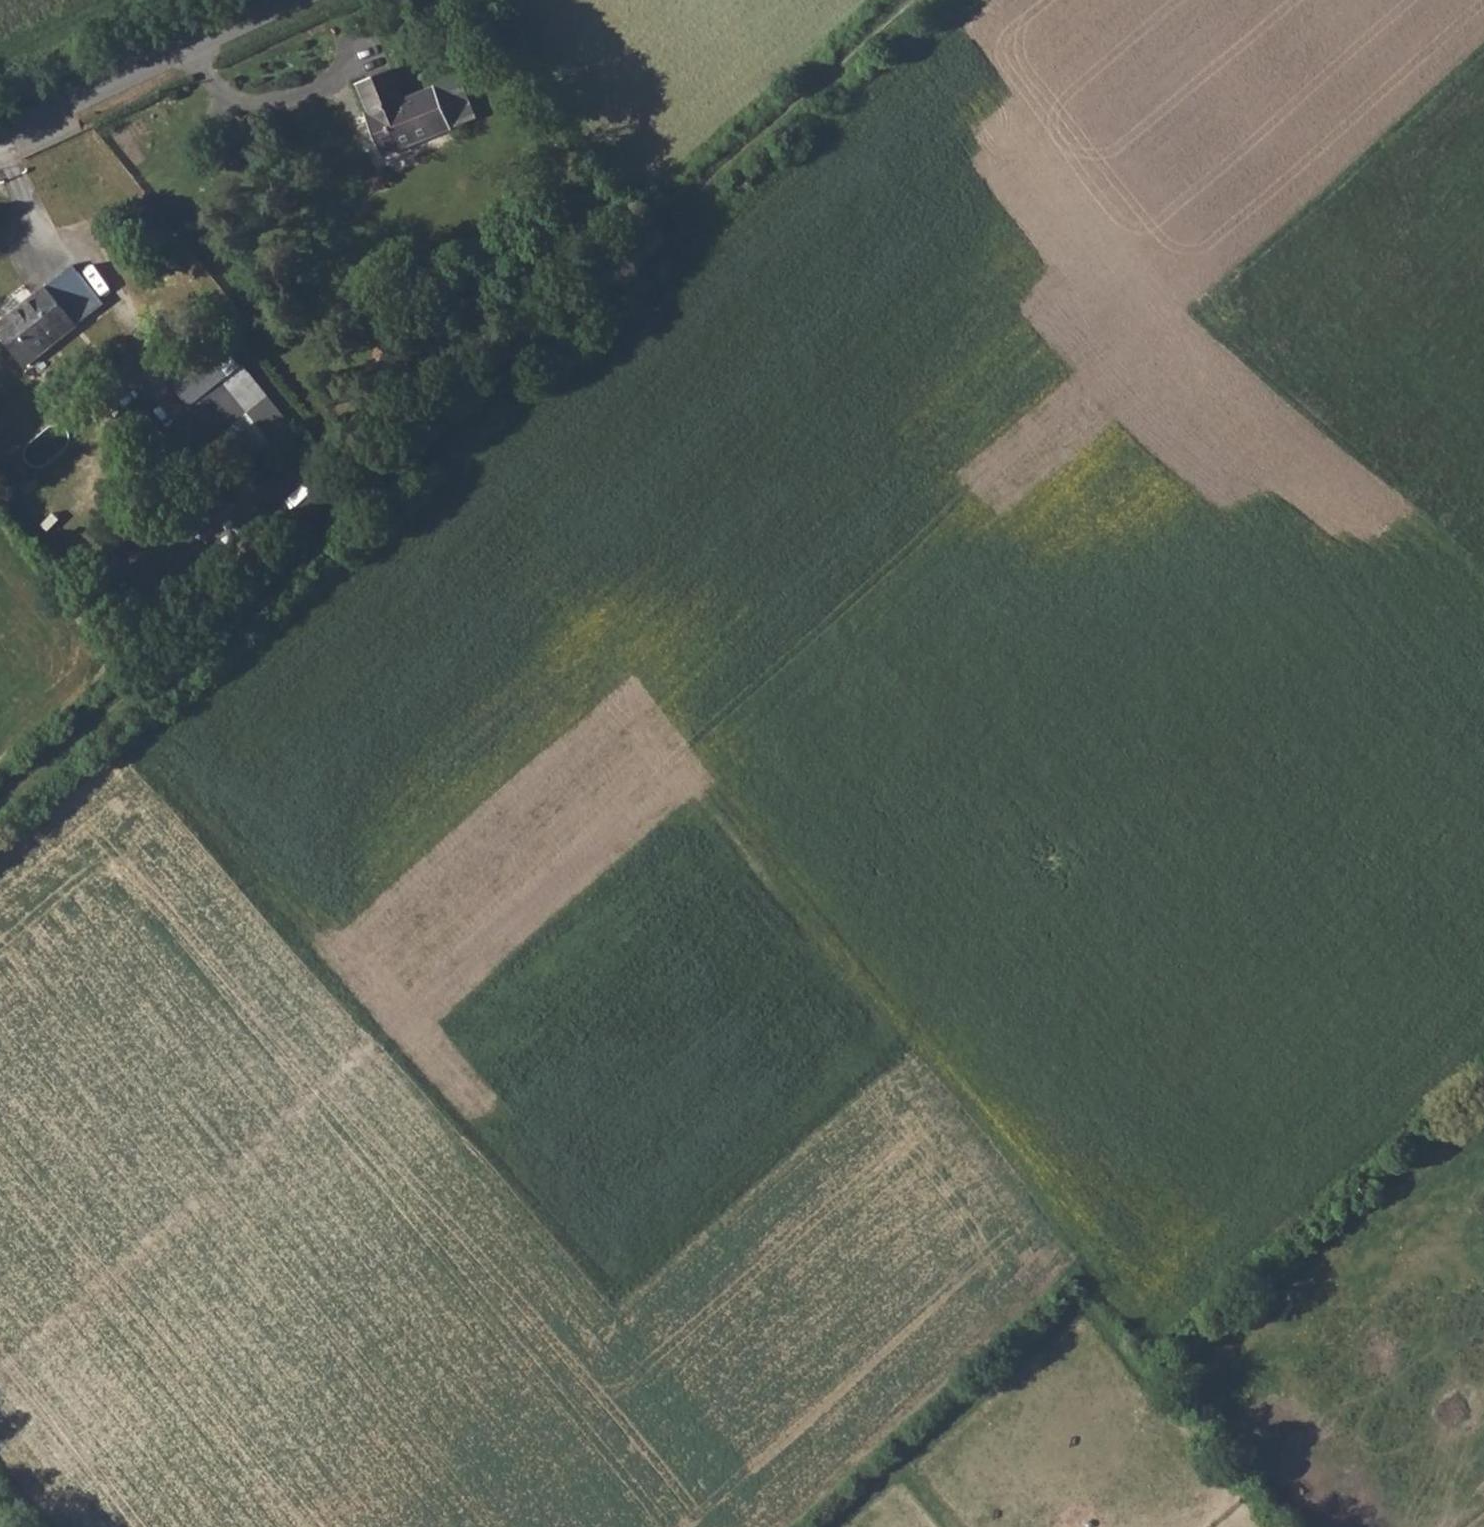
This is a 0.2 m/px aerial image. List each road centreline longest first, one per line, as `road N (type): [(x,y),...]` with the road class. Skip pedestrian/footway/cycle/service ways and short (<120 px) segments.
road 1 (track): [(916,0),(0,817)]
road 2 (unclassified): [(0,140),(316,0)]

